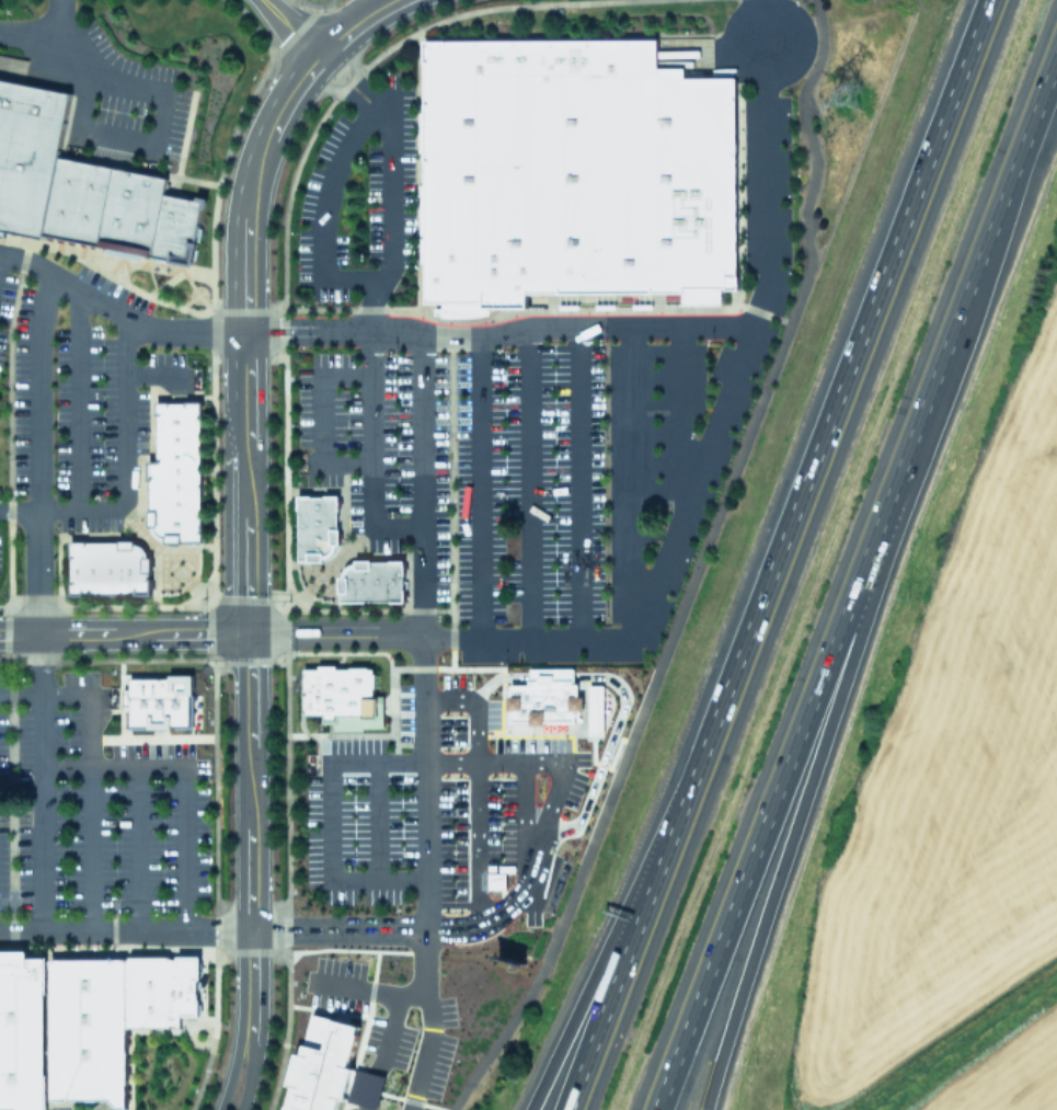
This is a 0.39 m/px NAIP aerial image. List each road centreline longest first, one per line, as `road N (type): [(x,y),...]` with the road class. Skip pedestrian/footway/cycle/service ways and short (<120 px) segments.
road 1 (motorway): [(989,0),(680,810)]
road 2 (motorway): [(655,1109),(932,381)]
road 3 (motorway): [(703,1109),(932,381)]
road 4 (secondary): [(320,62),(269,140),(249,215),(249,633)]
road 5 (secondary): [(249,633),(249,1050)]
road 6 (motorway): [(932,381),(1056,57)]
road 7 (motorway): [(680,810),(528,1109)]
road 8 (motorway): [(680,810),(566,1109)]
road 9 (tertiary): [(0,636),(249,633)]

